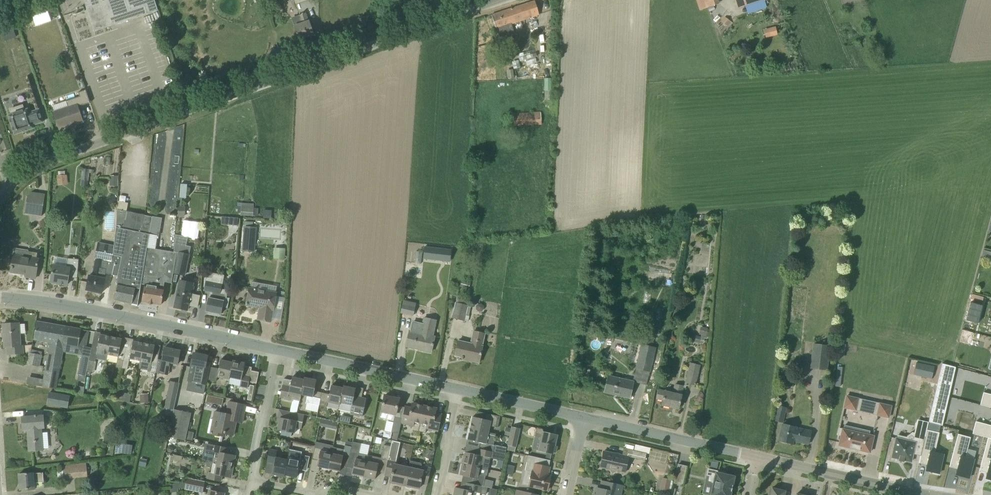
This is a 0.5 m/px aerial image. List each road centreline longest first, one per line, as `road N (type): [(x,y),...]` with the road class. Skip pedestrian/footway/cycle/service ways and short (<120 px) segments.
road 1 (unclassified): [(105,140),(502,0)]
road 2 (residential): [(0,299),(283,353)]
road 3 (residential): [(283,353),(458,391)]
road 4 (residential): [(586,421),(754,460)]
road 5 (residential): [(754,460),(886,488)]
road 6 (residential): [(458,391),(586,421)]
road 7 (unclassified): [(253,478),(283,353)]
road 8 (residential): [(0,200),(33,168),(105,140)]

